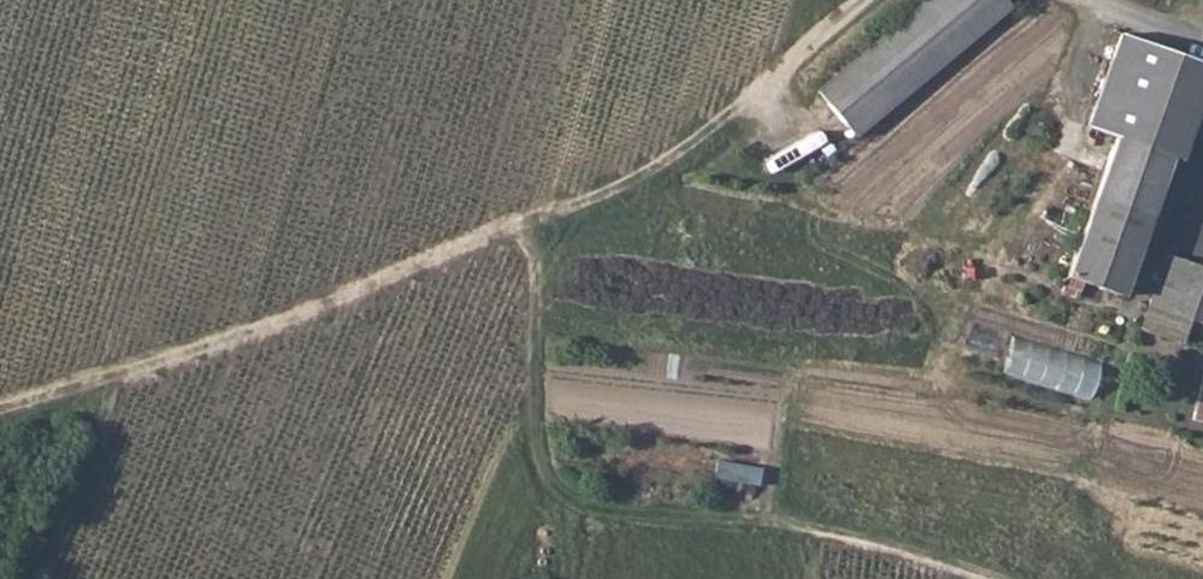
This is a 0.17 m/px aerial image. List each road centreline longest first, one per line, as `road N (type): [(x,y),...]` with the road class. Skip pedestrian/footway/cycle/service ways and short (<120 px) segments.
road 1 (track): [(864,0),(657,170),(532,229),(0,418)]
road 2 (track): [(532,229),(537,443),(558,495),(587,515),(902,551),(981,578)]

